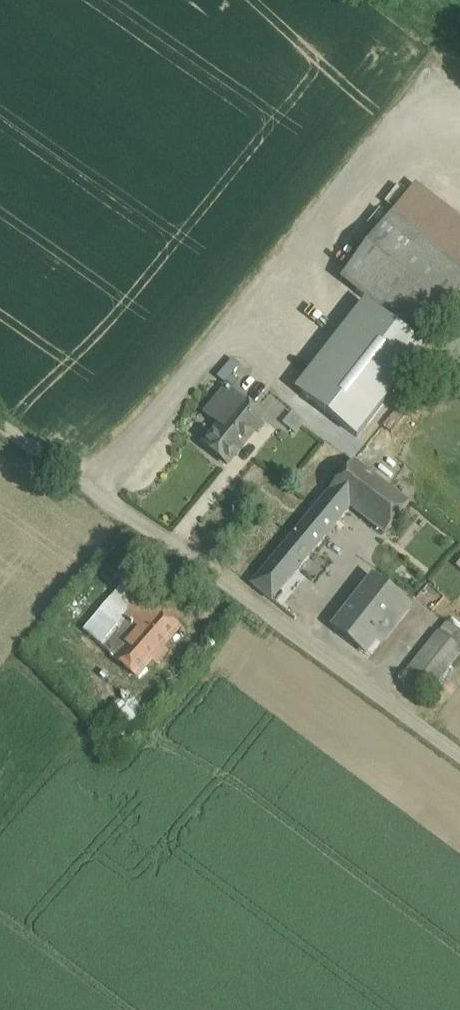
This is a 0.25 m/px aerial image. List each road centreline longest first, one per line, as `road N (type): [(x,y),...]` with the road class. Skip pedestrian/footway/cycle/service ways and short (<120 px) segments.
road 1 (unclassified): [(459,755),(0,422)]

